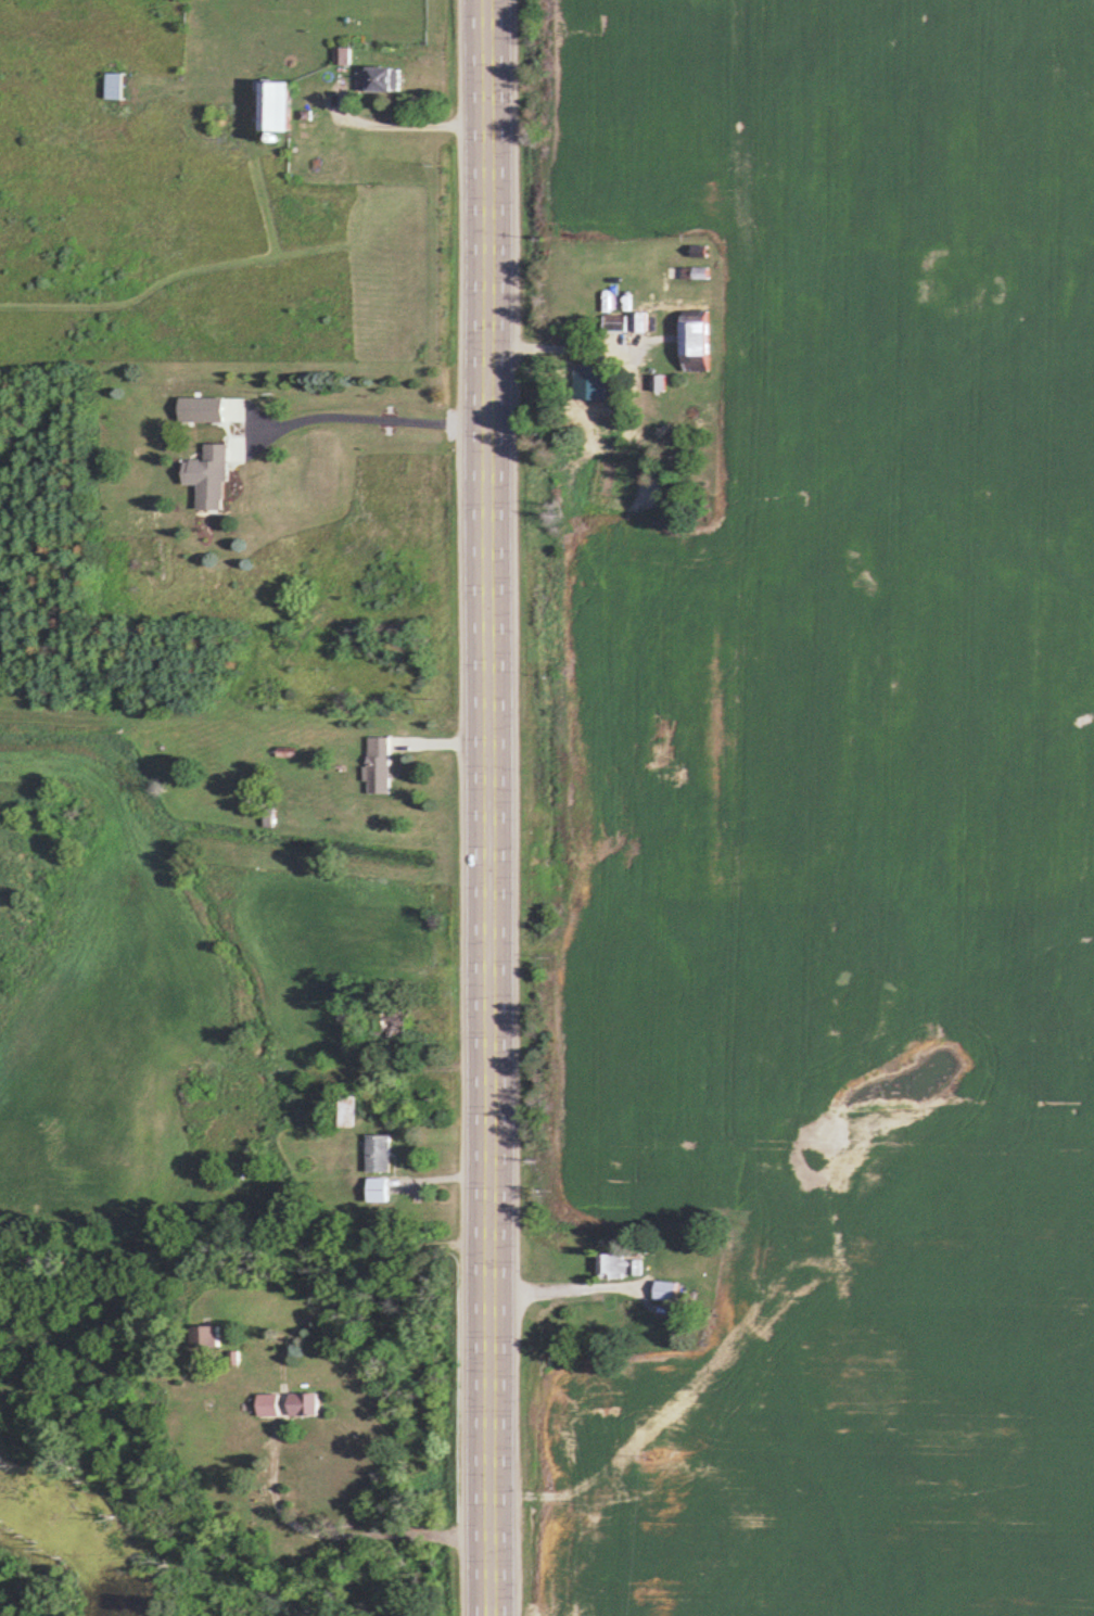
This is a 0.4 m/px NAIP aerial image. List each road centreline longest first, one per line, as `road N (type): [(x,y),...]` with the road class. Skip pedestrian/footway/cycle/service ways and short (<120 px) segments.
road 1 (secondary): [(488,1615),(488,0)]

